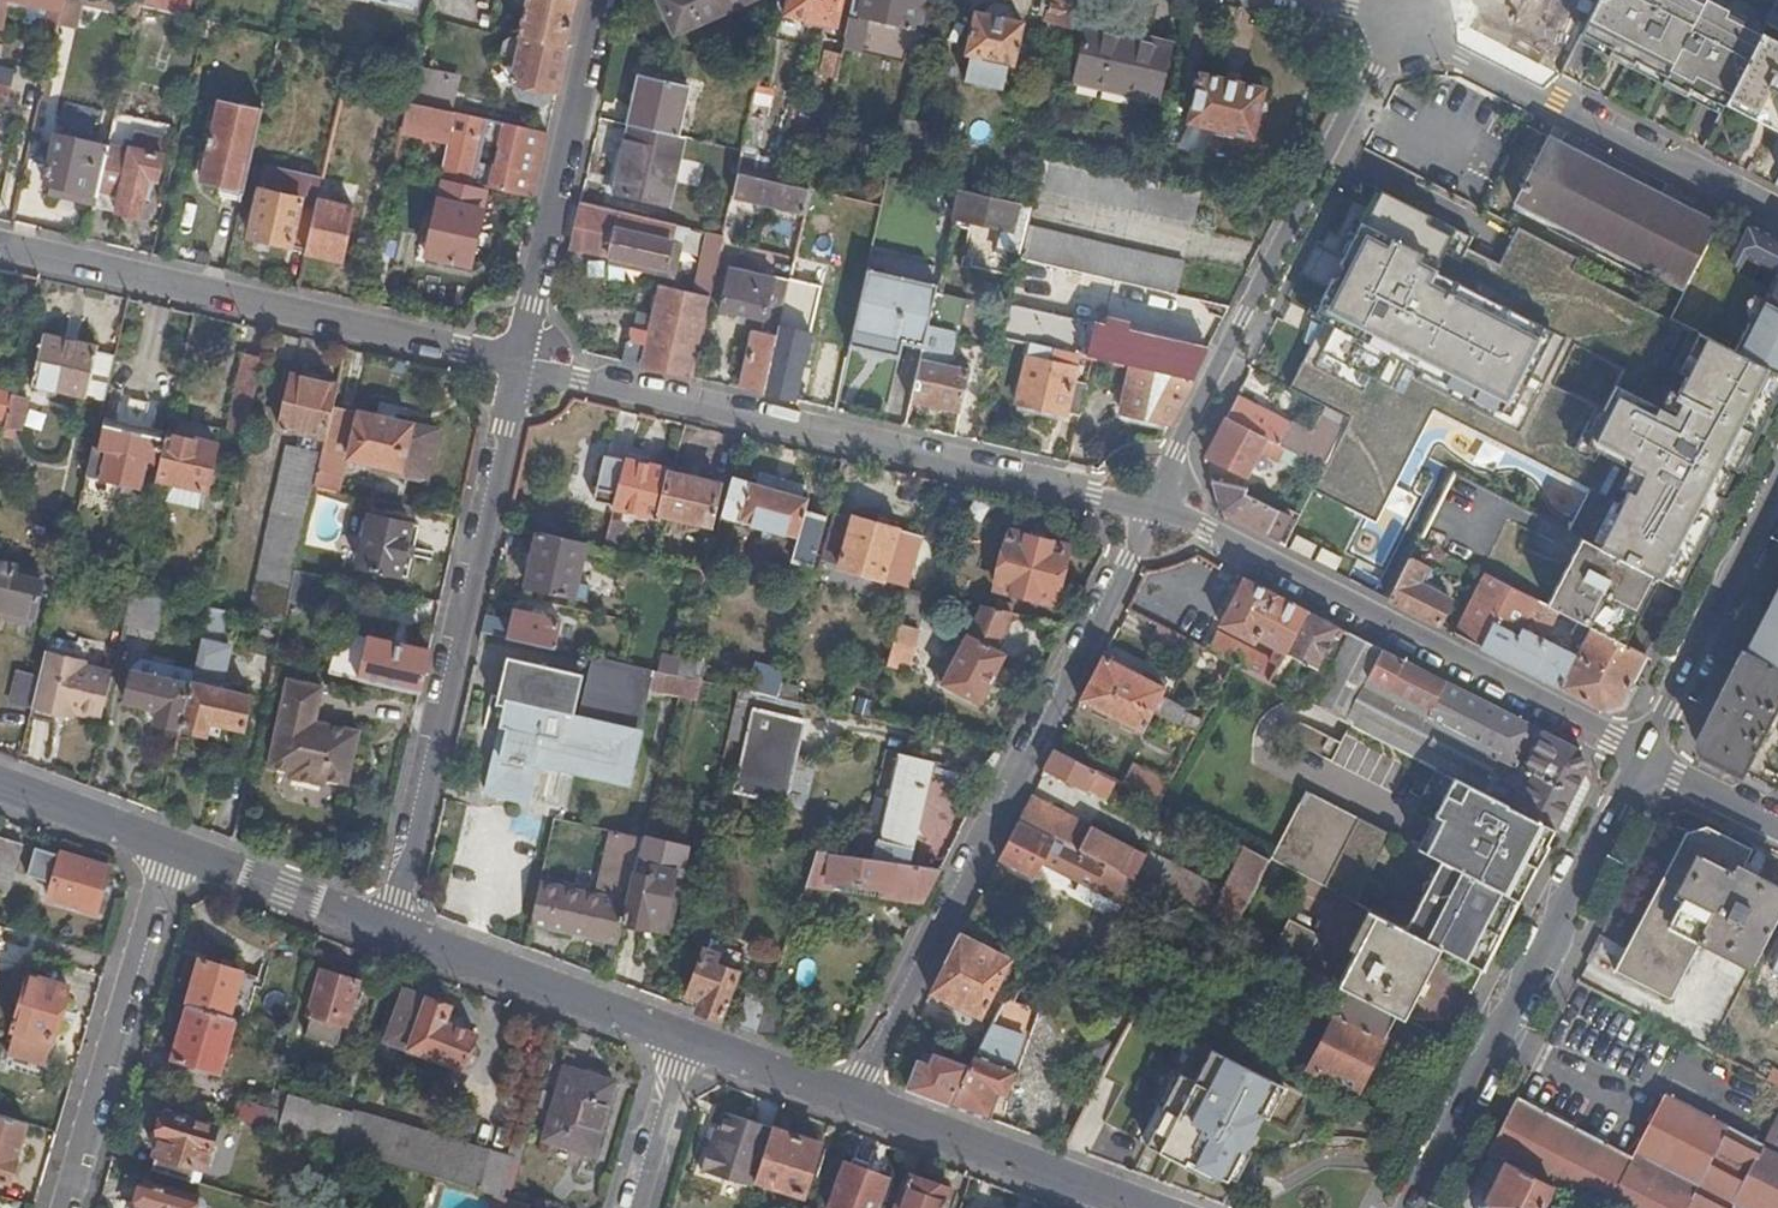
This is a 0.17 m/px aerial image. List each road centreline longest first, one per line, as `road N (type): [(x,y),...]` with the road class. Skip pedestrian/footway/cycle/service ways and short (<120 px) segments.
road 1 (residential): [(852,1093),(1160,507)]
road 2 (residential): [(1160,507),(519,362)]
road 3 (residential): [(519,362),(394,926)]
road 4 (residential): [(1644,758),(1160,507)]
road 5 (residential): [(1160,507),(1405,20)]
road 6 (residential): [(519,362),(0,244)]
road 7 (secondary): [(1644,758),(1410,1207)]
road 8 (residential): [(1405,20),(1777,217)]
road 9 (residential): [(172,848),(66,1207)]
road 10 (residential): [(605,0),(519,362)]
road 11 (tertiary): [(1152,1207),(852,1093)]
road 12 (tertiary): [(682,1032),(394,926)]
road 13 (secondary): [(1777,492),(1644,758)]
road 14 (tertiary): [(394,926),(172,848)]
road 15 (tertiary): [(172,848),(0,784)]
road 16 (residential): [(629,1207),(682,1032)]
road 17 (tertiary): [(852,1093),(682,1032)]
road 18 (residential): [(1777,825),(1644,758)]

